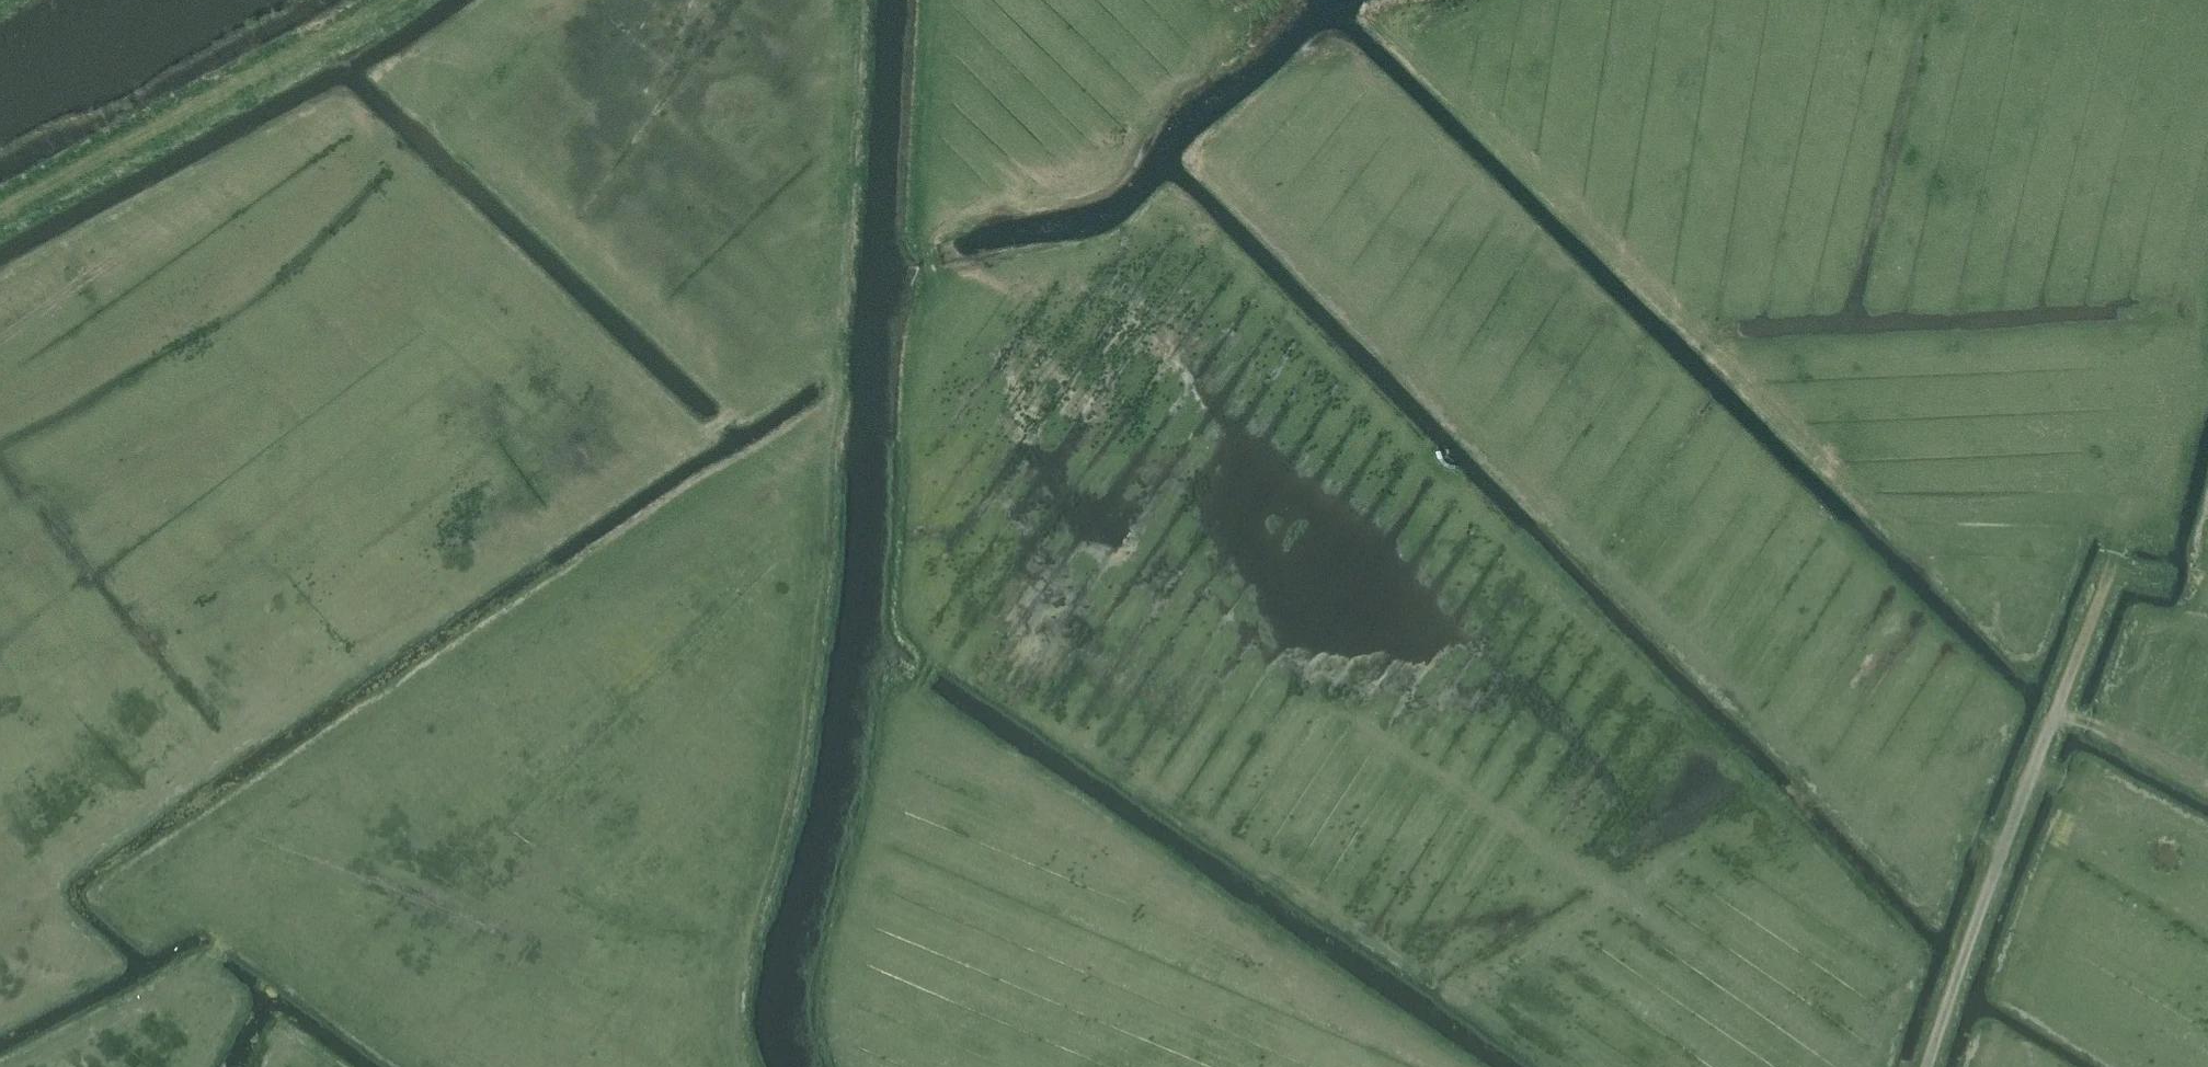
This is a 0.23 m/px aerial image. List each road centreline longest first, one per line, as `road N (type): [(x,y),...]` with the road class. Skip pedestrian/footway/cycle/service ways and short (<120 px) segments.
road 1 (track): [(1926,1066),(2109,572),(2147,582)]

